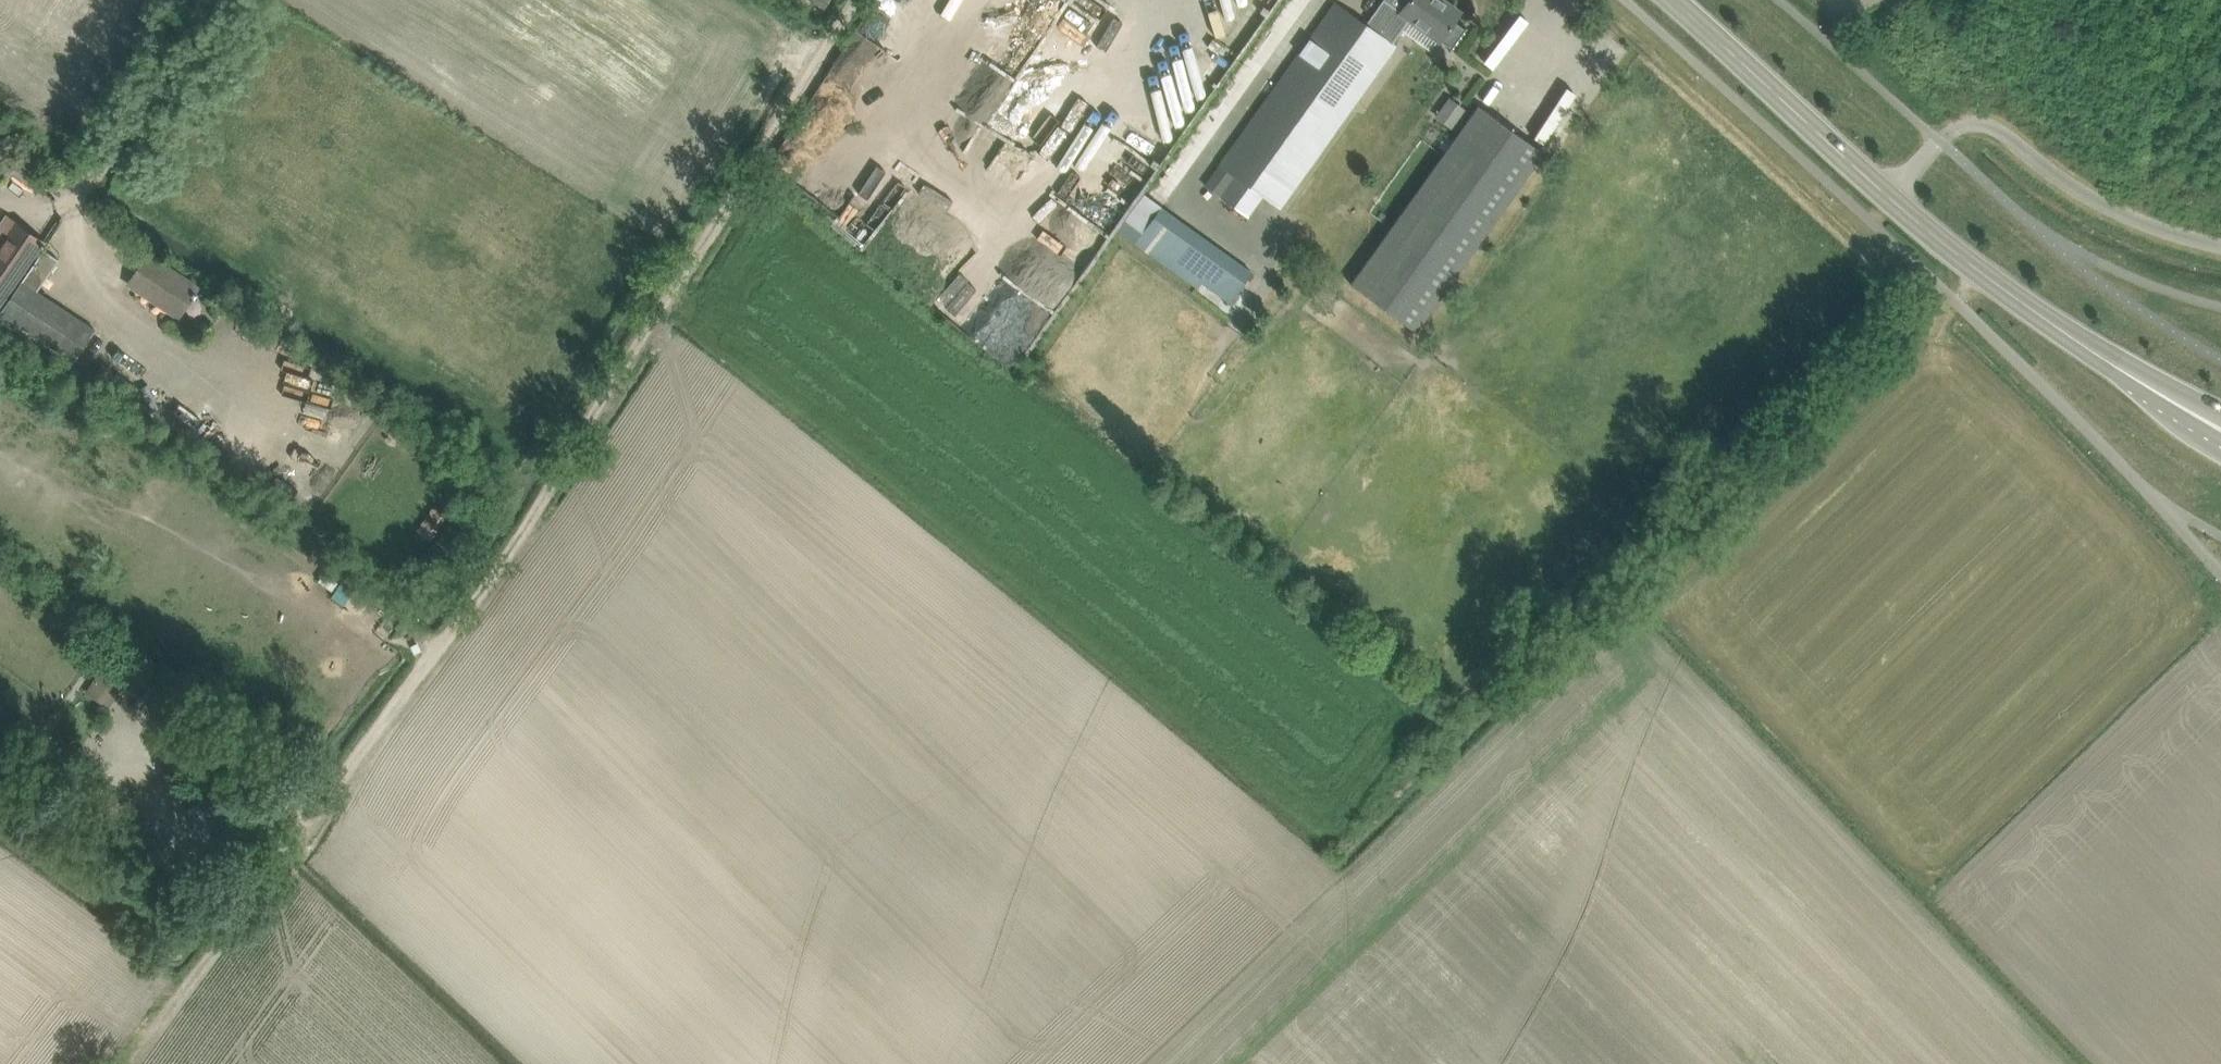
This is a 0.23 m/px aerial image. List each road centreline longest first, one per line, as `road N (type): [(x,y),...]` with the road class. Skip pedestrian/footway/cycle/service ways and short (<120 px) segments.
road 1 (tertiary): [(2216,425),(2044,319),(1885,201)]
road 2 (residential): [(2220,246),(2114,210),(1996,129),(1964,123),(1885,201)]
road 3 (tertiary): [(1885,201),(1667,0)]

